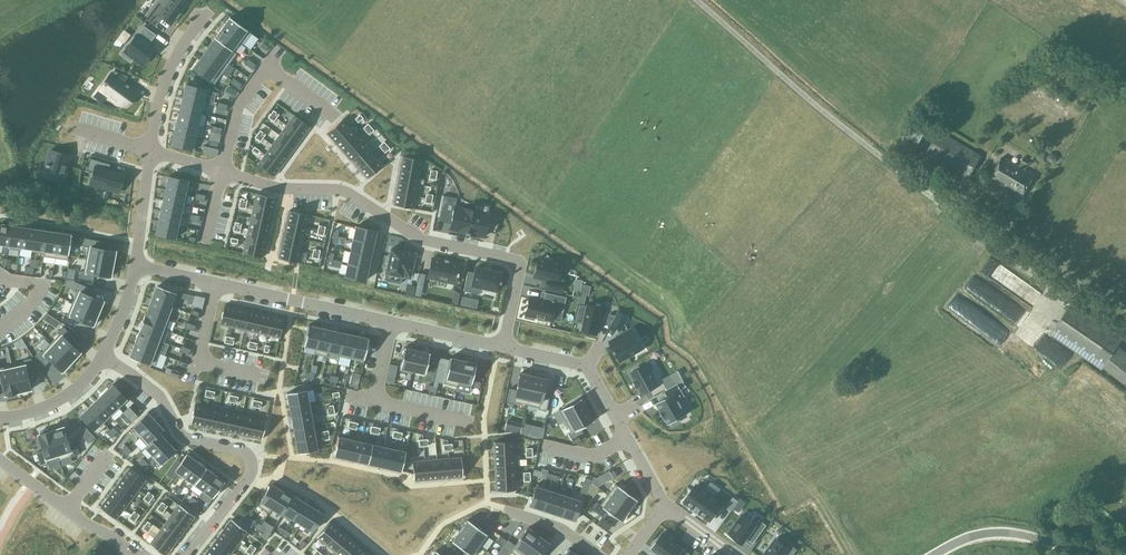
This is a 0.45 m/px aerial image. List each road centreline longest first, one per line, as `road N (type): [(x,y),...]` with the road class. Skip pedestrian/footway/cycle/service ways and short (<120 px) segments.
road 1 (track): [(692,0),(877,154),(1125,333)]
road 2 (residential): [(505,346),(522,261),(422,240),(340,188),(268,186),(151,151)]
road 3 (residential): [(186,554),(248,479),(251,464),(244,452),(179,433),(163,397),(103,356)]
road 4 (residential): [(136,265),(393,320)]
road 5 (unclassified): [(935,554),(991,533),(1099,554)]
road 6 (residential): [(505,346),(582,363),(627,440)]
road 7 (residential): [(151,151),(167,77),(210,11)]
road 8 (residential): [(0,417),(73,392),(103,356)]
road 9 (residential): [(486,502),(561,529),(597,554)]

